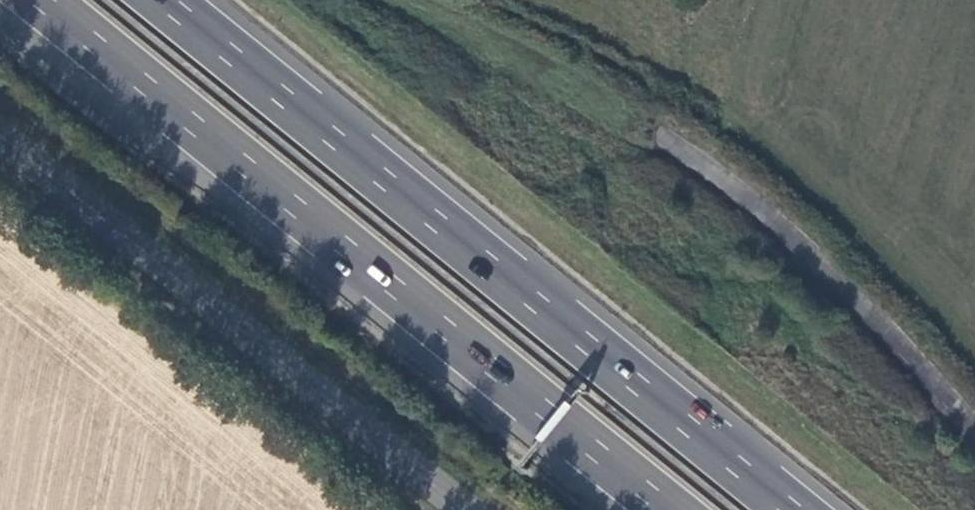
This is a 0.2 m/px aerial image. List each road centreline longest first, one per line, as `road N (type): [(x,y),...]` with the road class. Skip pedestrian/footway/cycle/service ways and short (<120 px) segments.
road 1 (trunk): [(789,509),(158,0)]
road 2 (trunk): [(36,0),(666,509)]
road 3 (tertiary): [(0,144),(450,509)]

